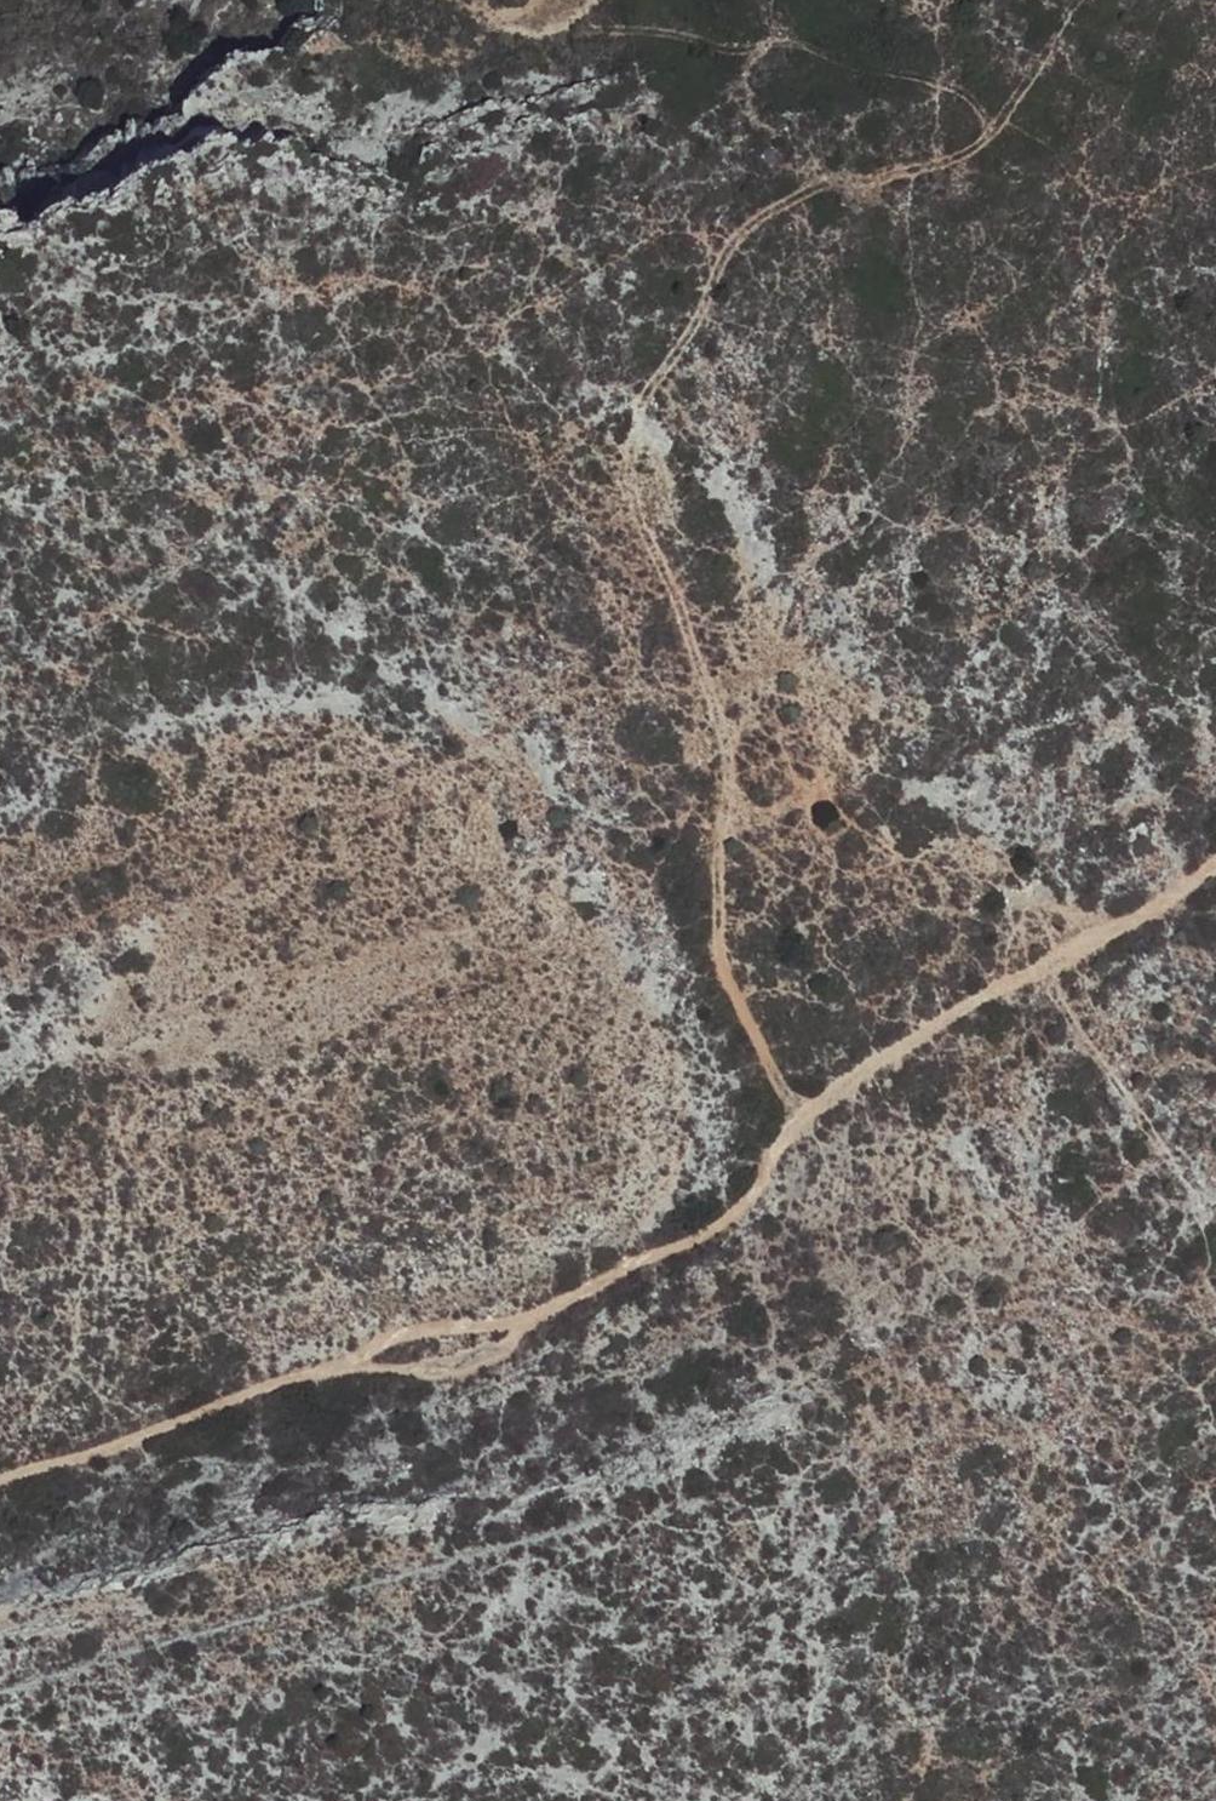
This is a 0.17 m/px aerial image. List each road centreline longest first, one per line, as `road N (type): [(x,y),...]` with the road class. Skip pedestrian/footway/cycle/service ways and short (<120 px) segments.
road 1 (track): [(0,1475),(124,1445),(300,1372),(476,1353),(749,1205),(808,1106),(1215,864)]

